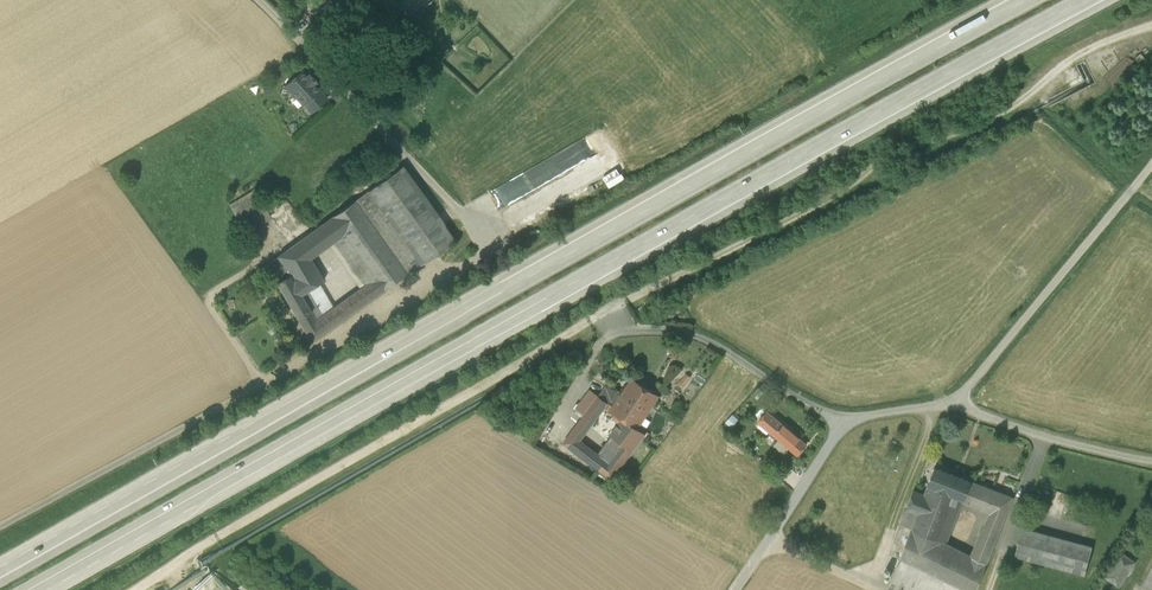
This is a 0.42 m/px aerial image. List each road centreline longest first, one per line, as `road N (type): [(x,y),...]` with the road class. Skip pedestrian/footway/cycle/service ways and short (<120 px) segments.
road 1 (motorway): [(26,589),(1083,0)]
road 2 (motorway): [(1028,0),(0,576)]
road 3 (track): [(491,244),(482,259),(0,528)]
road 4 (unclassified): [(257,0),(491,244)]
road 5 (unclassified): [(943,406),(968,389),(1151,166)]
road 6 (unclassified): [(610,312),(631,331),(715,344),(814,409),(846,420)]
road 7 (unclassified): [(1151,461),(943,406)]
road 8 (unclassified): [(736,589),(846,420)]

